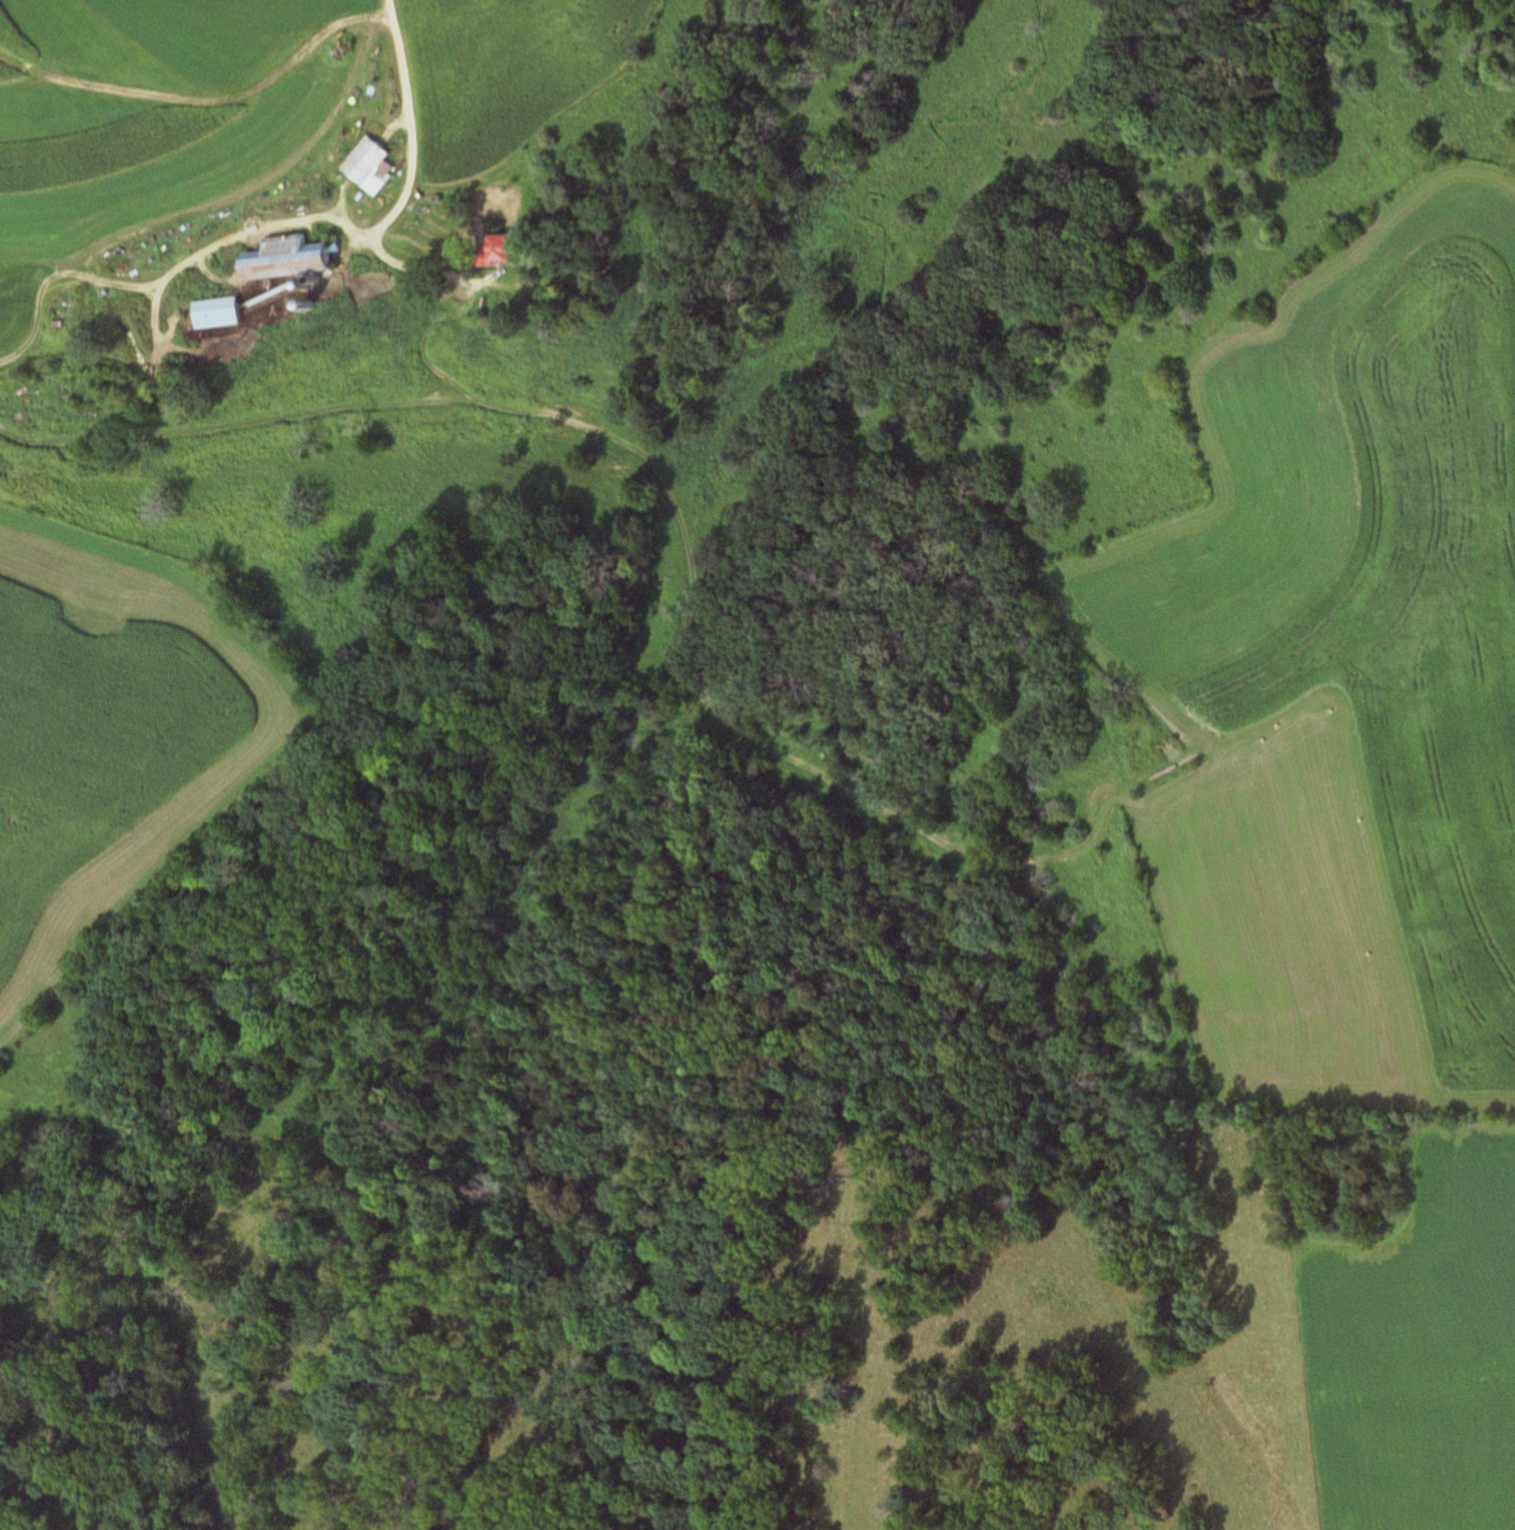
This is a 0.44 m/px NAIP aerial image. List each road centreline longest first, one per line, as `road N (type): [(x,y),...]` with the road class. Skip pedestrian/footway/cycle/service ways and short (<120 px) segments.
road 1 (residential): [(398,122),(399,0)]

